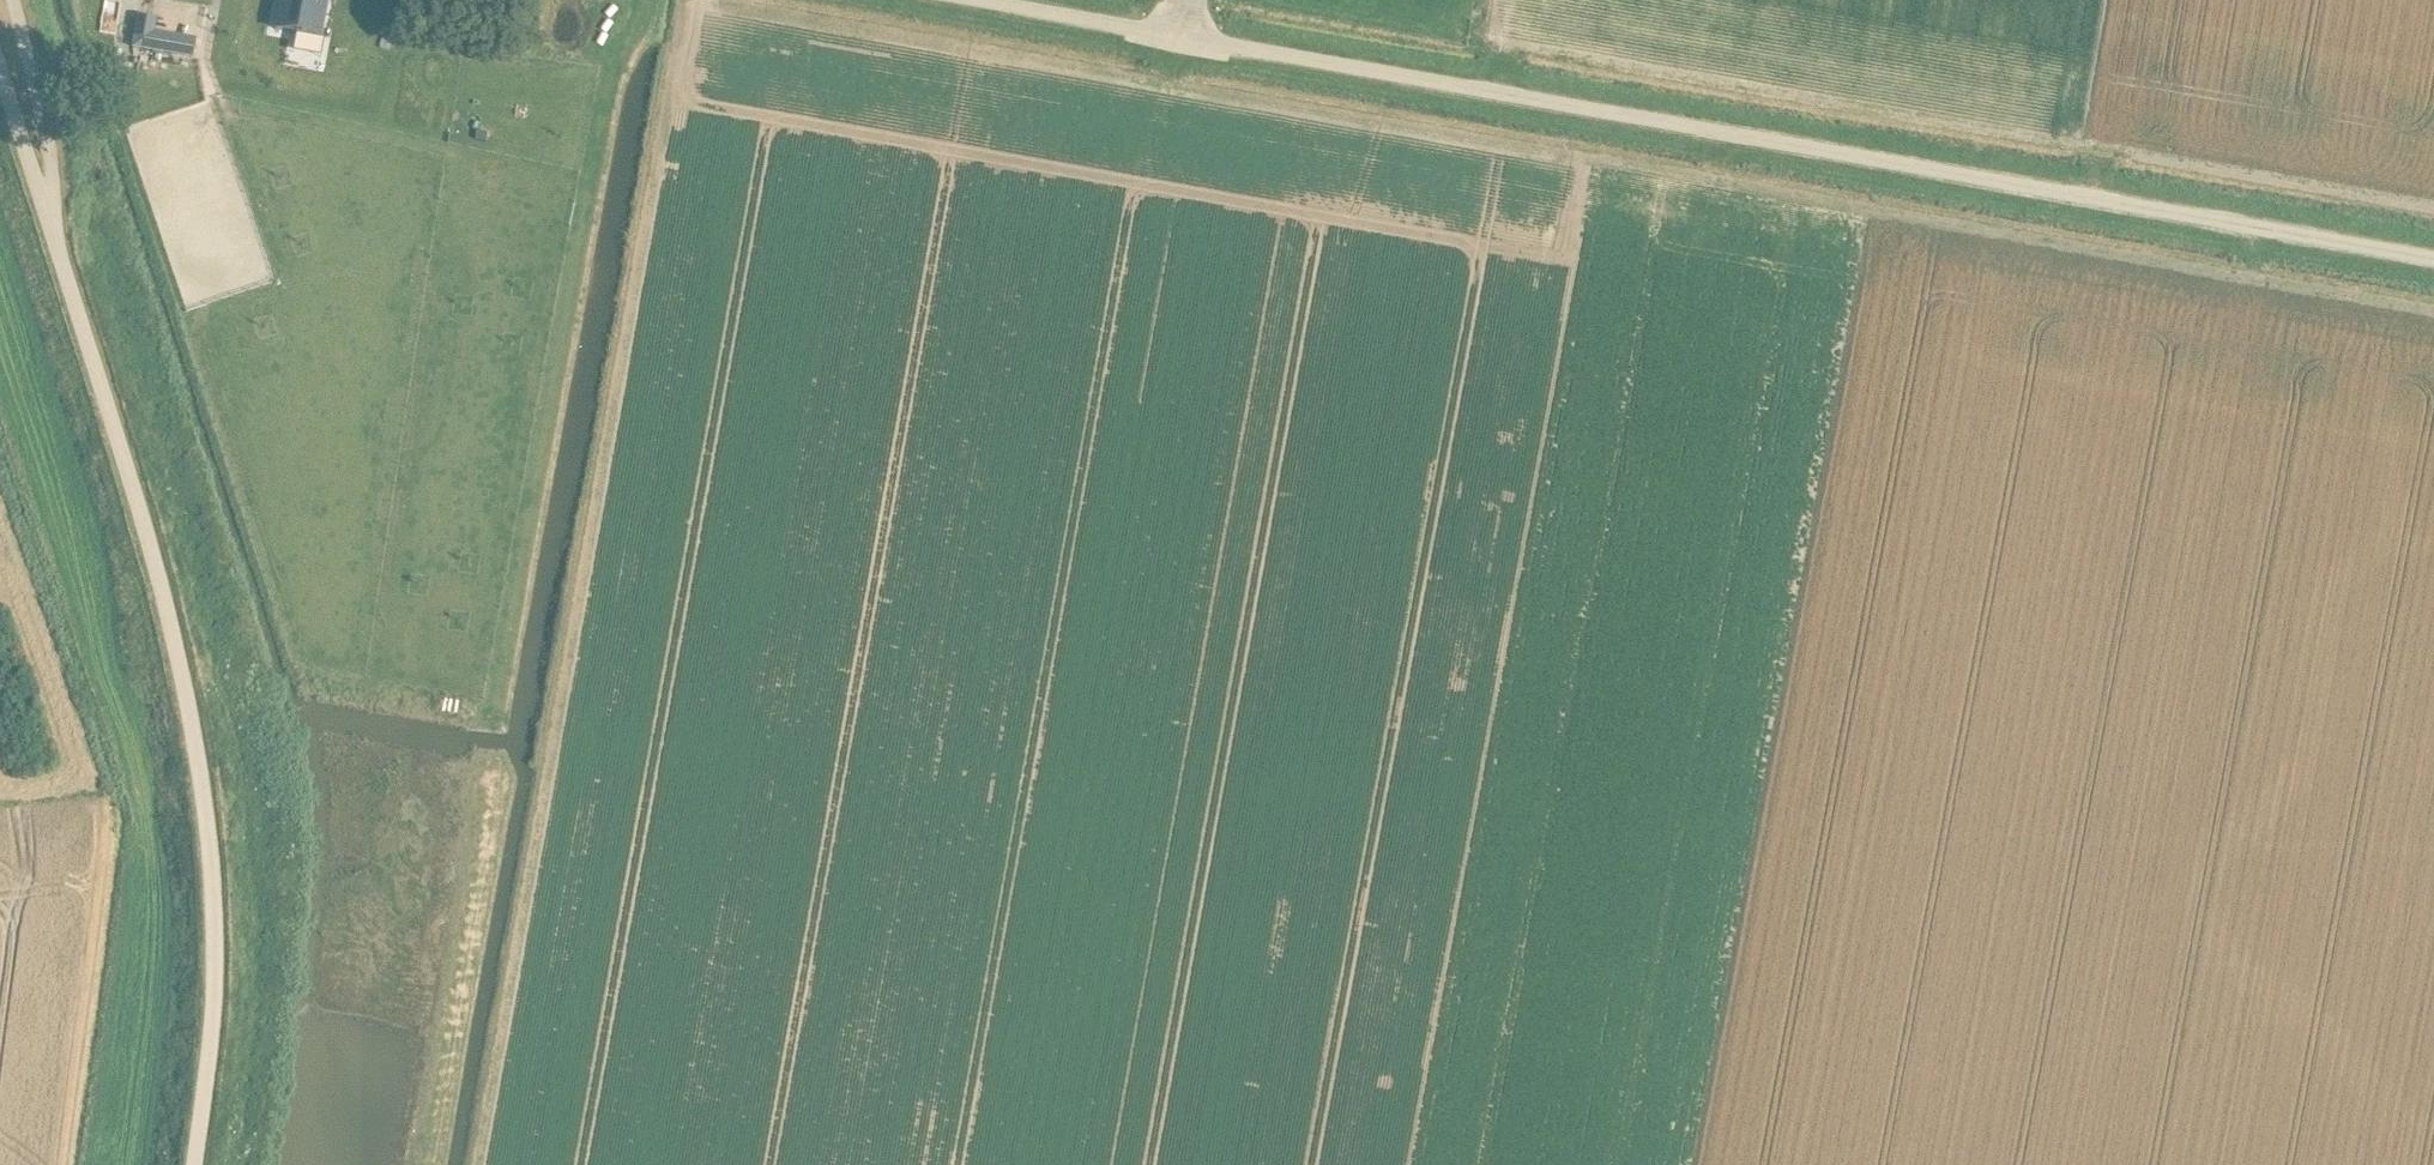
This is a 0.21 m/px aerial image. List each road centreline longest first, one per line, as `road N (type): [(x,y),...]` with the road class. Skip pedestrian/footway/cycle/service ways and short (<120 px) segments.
road 1 (unclassified): [(2433,234),(1093,0)]
road 2 (unclassified): [(196,1164),(220,975),(225,853),(214,730),(185,596),(48,189)]
road 3 (unclassified): [(48,189),(56,114),(37,0)]
road 4 (unclassified): [(48,189),(0,44)]

